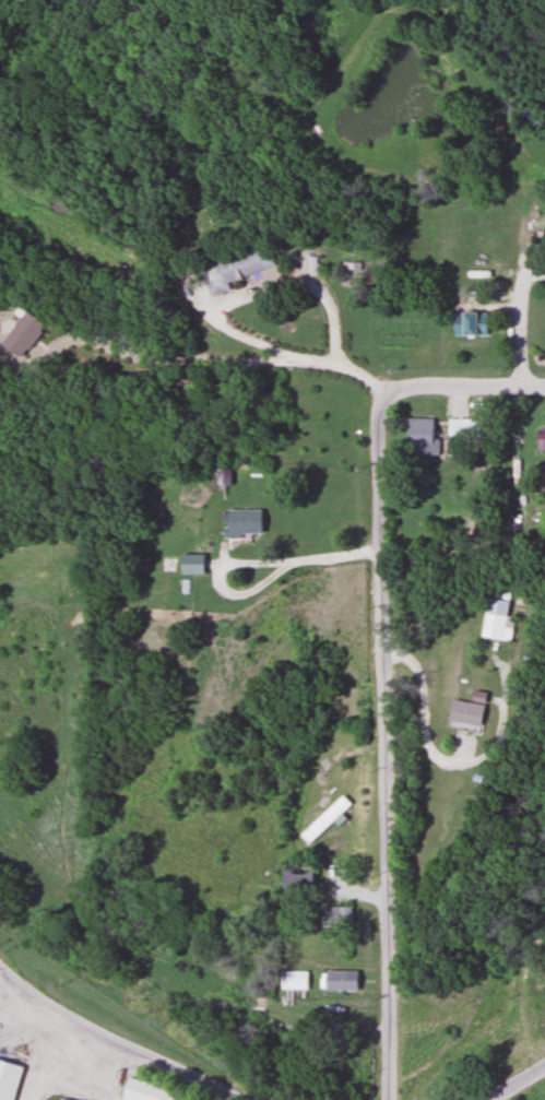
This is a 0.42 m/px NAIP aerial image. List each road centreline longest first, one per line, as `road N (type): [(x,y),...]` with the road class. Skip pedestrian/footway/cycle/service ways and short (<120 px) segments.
road 1 (residential): [(388,1099),(375,425),(384,393)]
road 2 (residential): [(238,1099),(81,1026),(0,968)]
road 3 (residential): [(544,388),(429,386),(384,393)]

